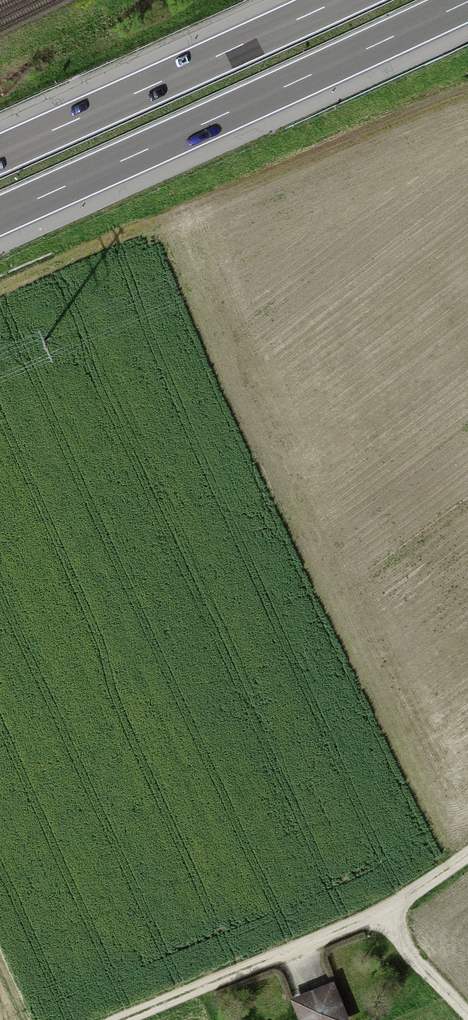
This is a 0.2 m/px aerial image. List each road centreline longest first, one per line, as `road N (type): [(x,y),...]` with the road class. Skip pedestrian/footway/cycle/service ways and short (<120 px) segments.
road 1 (motorway): [(0,216),(467,1)]
road 2 (track): [(467,853),(384,910),(116,1019)]
road 3 (motorway): [(338,0),(0,154)]
road 4 (track): [(384,910),(404,946),(467,1017)]

